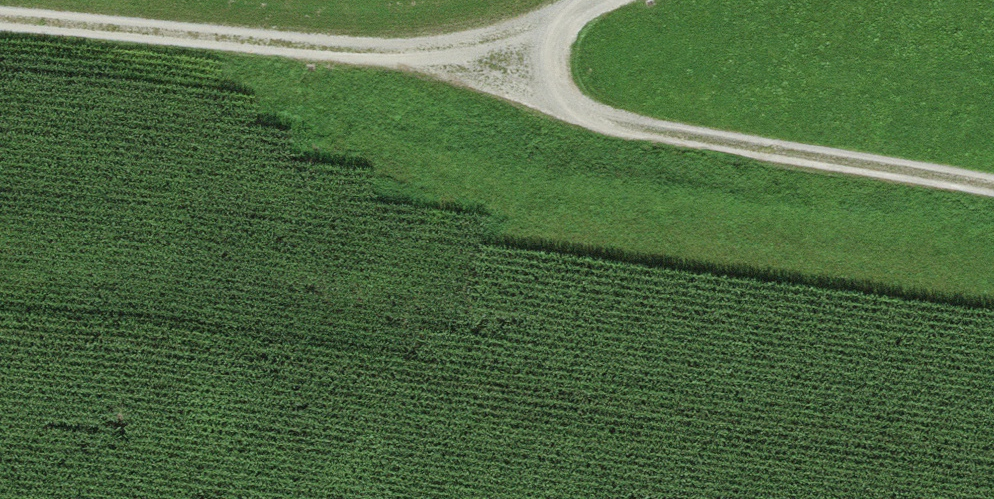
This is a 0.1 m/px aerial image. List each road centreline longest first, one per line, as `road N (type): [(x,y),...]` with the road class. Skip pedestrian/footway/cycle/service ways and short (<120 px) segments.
road 1 (track): [(604,121),(993,184)]
road 2 (track): [(391,53),(0,24)]
road 3 (track): [(604,121),(391,53)]
road 4 (track): [(391,53),(593,0)]
road 5 (track): [(591,1),(559,35),(552,64),(561,89),(604,121)]

